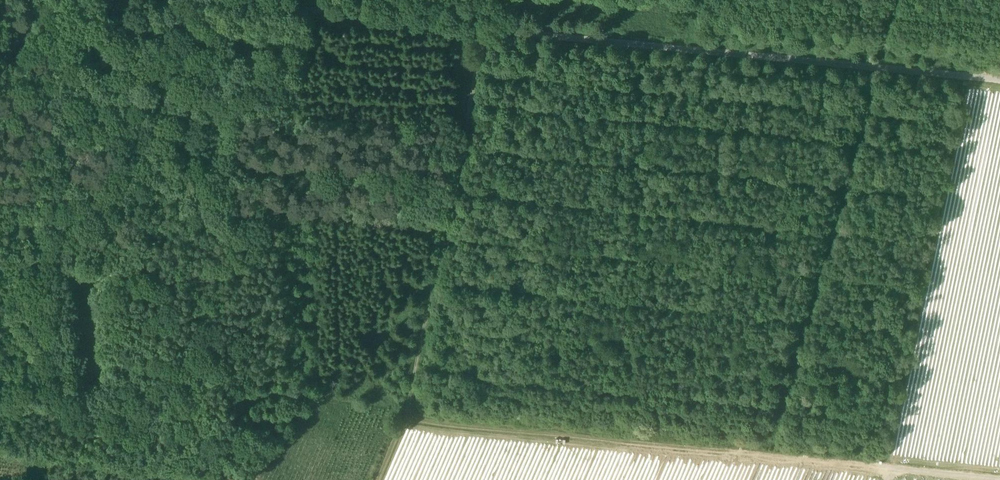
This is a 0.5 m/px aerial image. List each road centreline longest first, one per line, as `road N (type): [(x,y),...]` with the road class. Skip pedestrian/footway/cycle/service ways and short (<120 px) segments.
road 1 (track): [(486,30),(999,80)]
road 2 (track): [(403,424),(892,469)]
road 3 (track): [(486,30),(403,424)]
road 4 (track): [(178,0),(486,30)]

